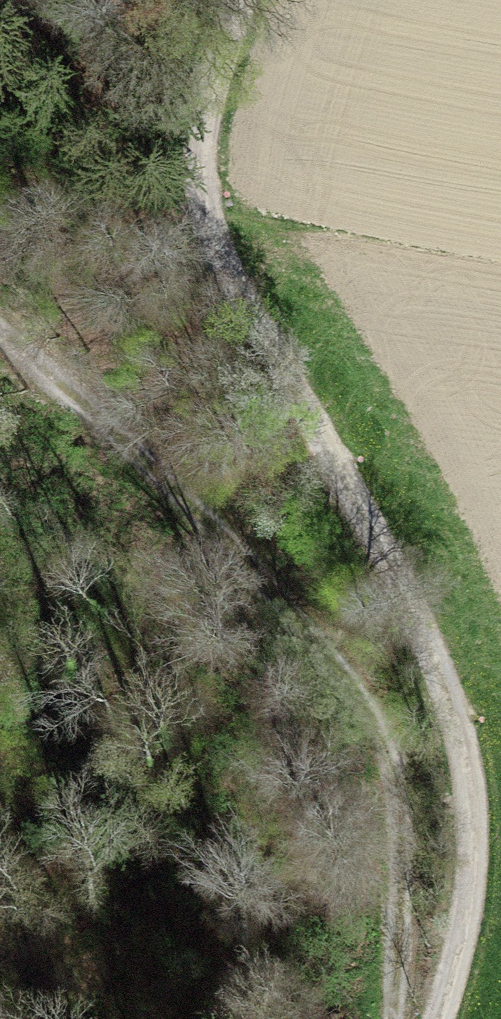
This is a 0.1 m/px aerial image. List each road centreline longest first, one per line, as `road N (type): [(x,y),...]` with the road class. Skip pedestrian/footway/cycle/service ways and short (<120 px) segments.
road 1 (track): [(438,1018),(471,882),(466,756),(427,640),(213,227),(203,129),(239,0)]
road 2 (track): [(0,342),(108,428),(275,590),(379,726),(400,791),(402,835),(386,1018)]

